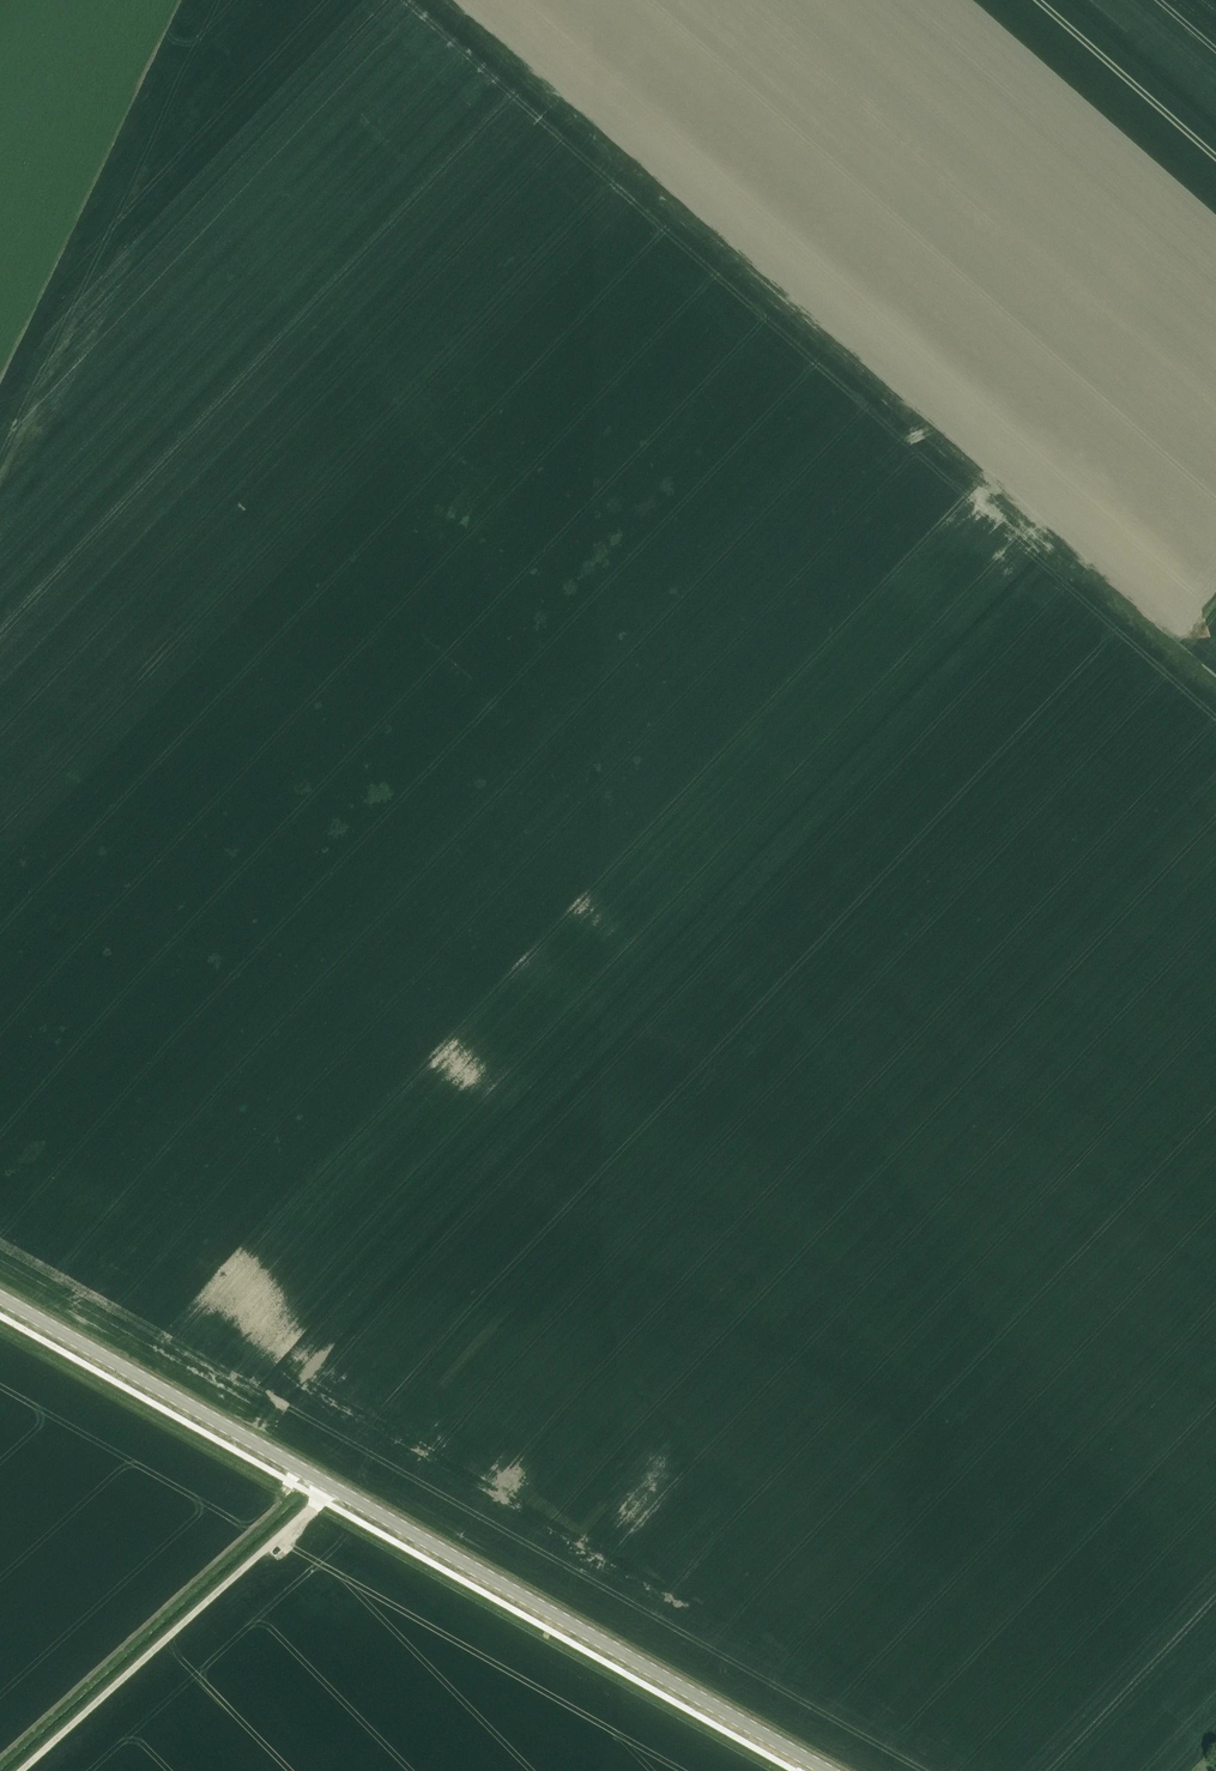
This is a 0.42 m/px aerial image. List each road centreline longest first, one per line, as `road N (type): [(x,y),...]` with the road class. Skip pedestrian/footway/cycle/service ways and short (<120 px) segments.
road 1 (secondary): [(829,1770),(0,1296)]

